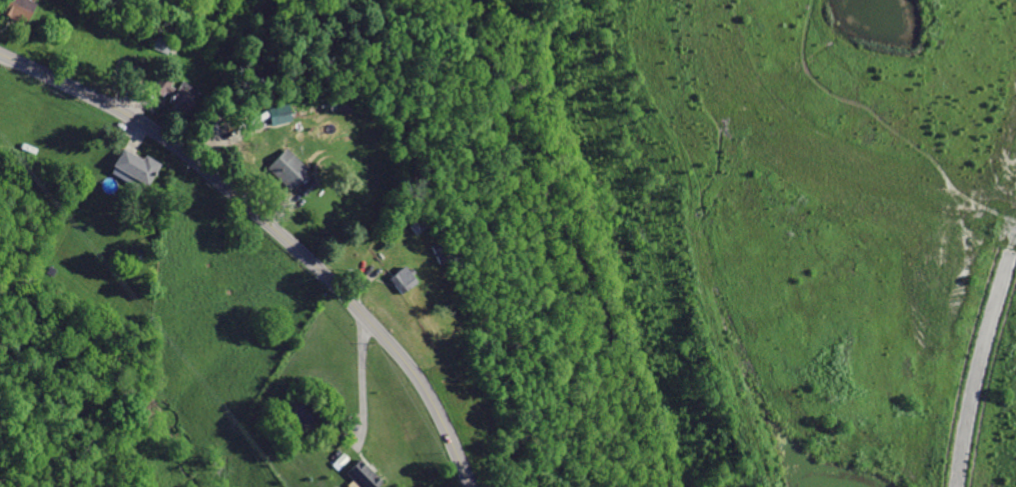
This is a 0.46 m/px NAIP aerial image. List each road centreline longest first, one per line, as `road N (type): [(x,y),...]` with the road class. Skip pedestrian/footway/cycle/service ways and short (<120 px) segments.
road 1 (secondary): [(0,54),(149,129),(228,189),(388,344),(441,419),(466,486)]
road 2 (track): [(713,0),(719,51),(741,101),(771,133),(1015,219)]
road 3 (residential): [(958,486),(978,373),(1012,252)]

